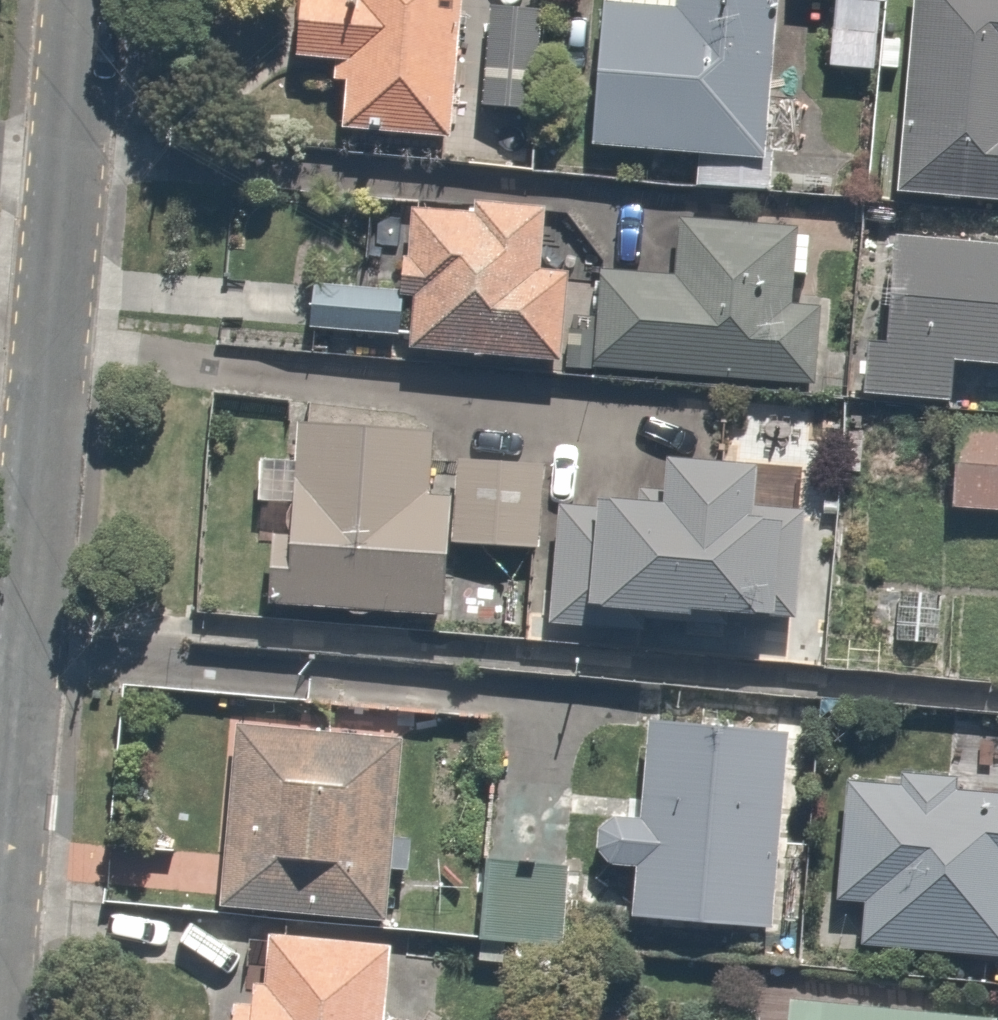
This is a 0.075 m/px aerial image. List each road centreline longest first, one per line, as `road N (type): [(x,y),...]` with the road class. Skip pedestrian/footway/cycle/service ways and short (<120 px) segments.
road 1 (residential): [(79,0),(0,920)]

